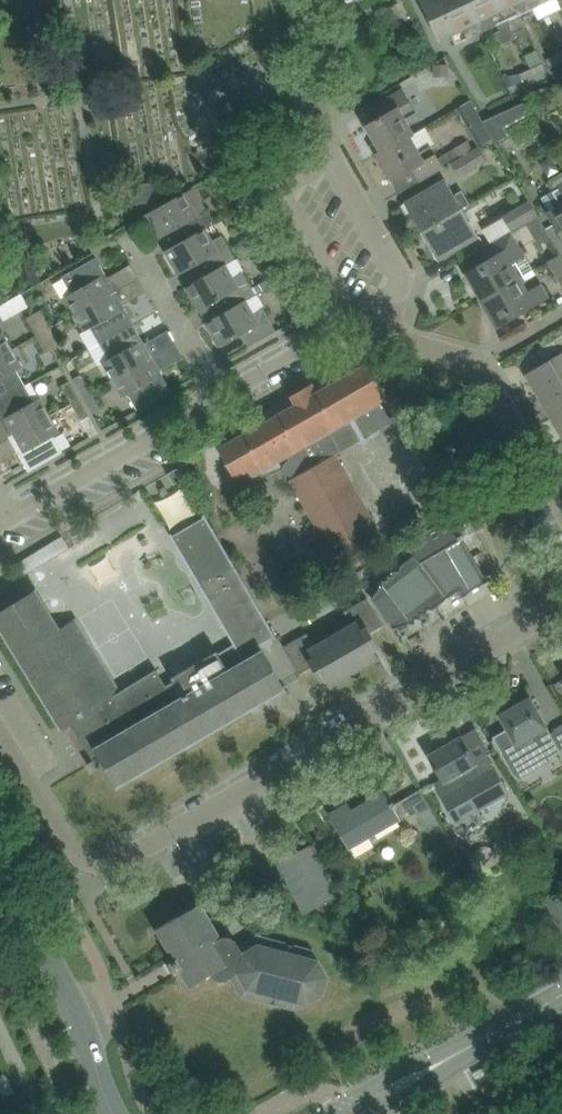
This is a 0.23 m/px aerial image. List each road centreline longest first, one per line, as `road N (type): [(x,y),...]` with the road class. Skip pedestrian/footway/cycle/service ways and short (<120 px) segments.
road 1 (residential): [(0,729),(72,854),(101,862),(132,852),(561,604)]
road 2 (residential): [(383,318),(399,280),(325,150),(311,0)]
road 3 (tertiary): [(111,1113),(70,1003),(0,869)]
road 4 (residential): [(9,517),(219,395)]
road 5 (residential): [(219,395),(351,324),(383,318)]
road 6 (residential): [(219,395),(130,240)]
road 7 (residential): [(561,497),(485,355)]
road 8 (tertiary): [(424,1074),(561,996)]

